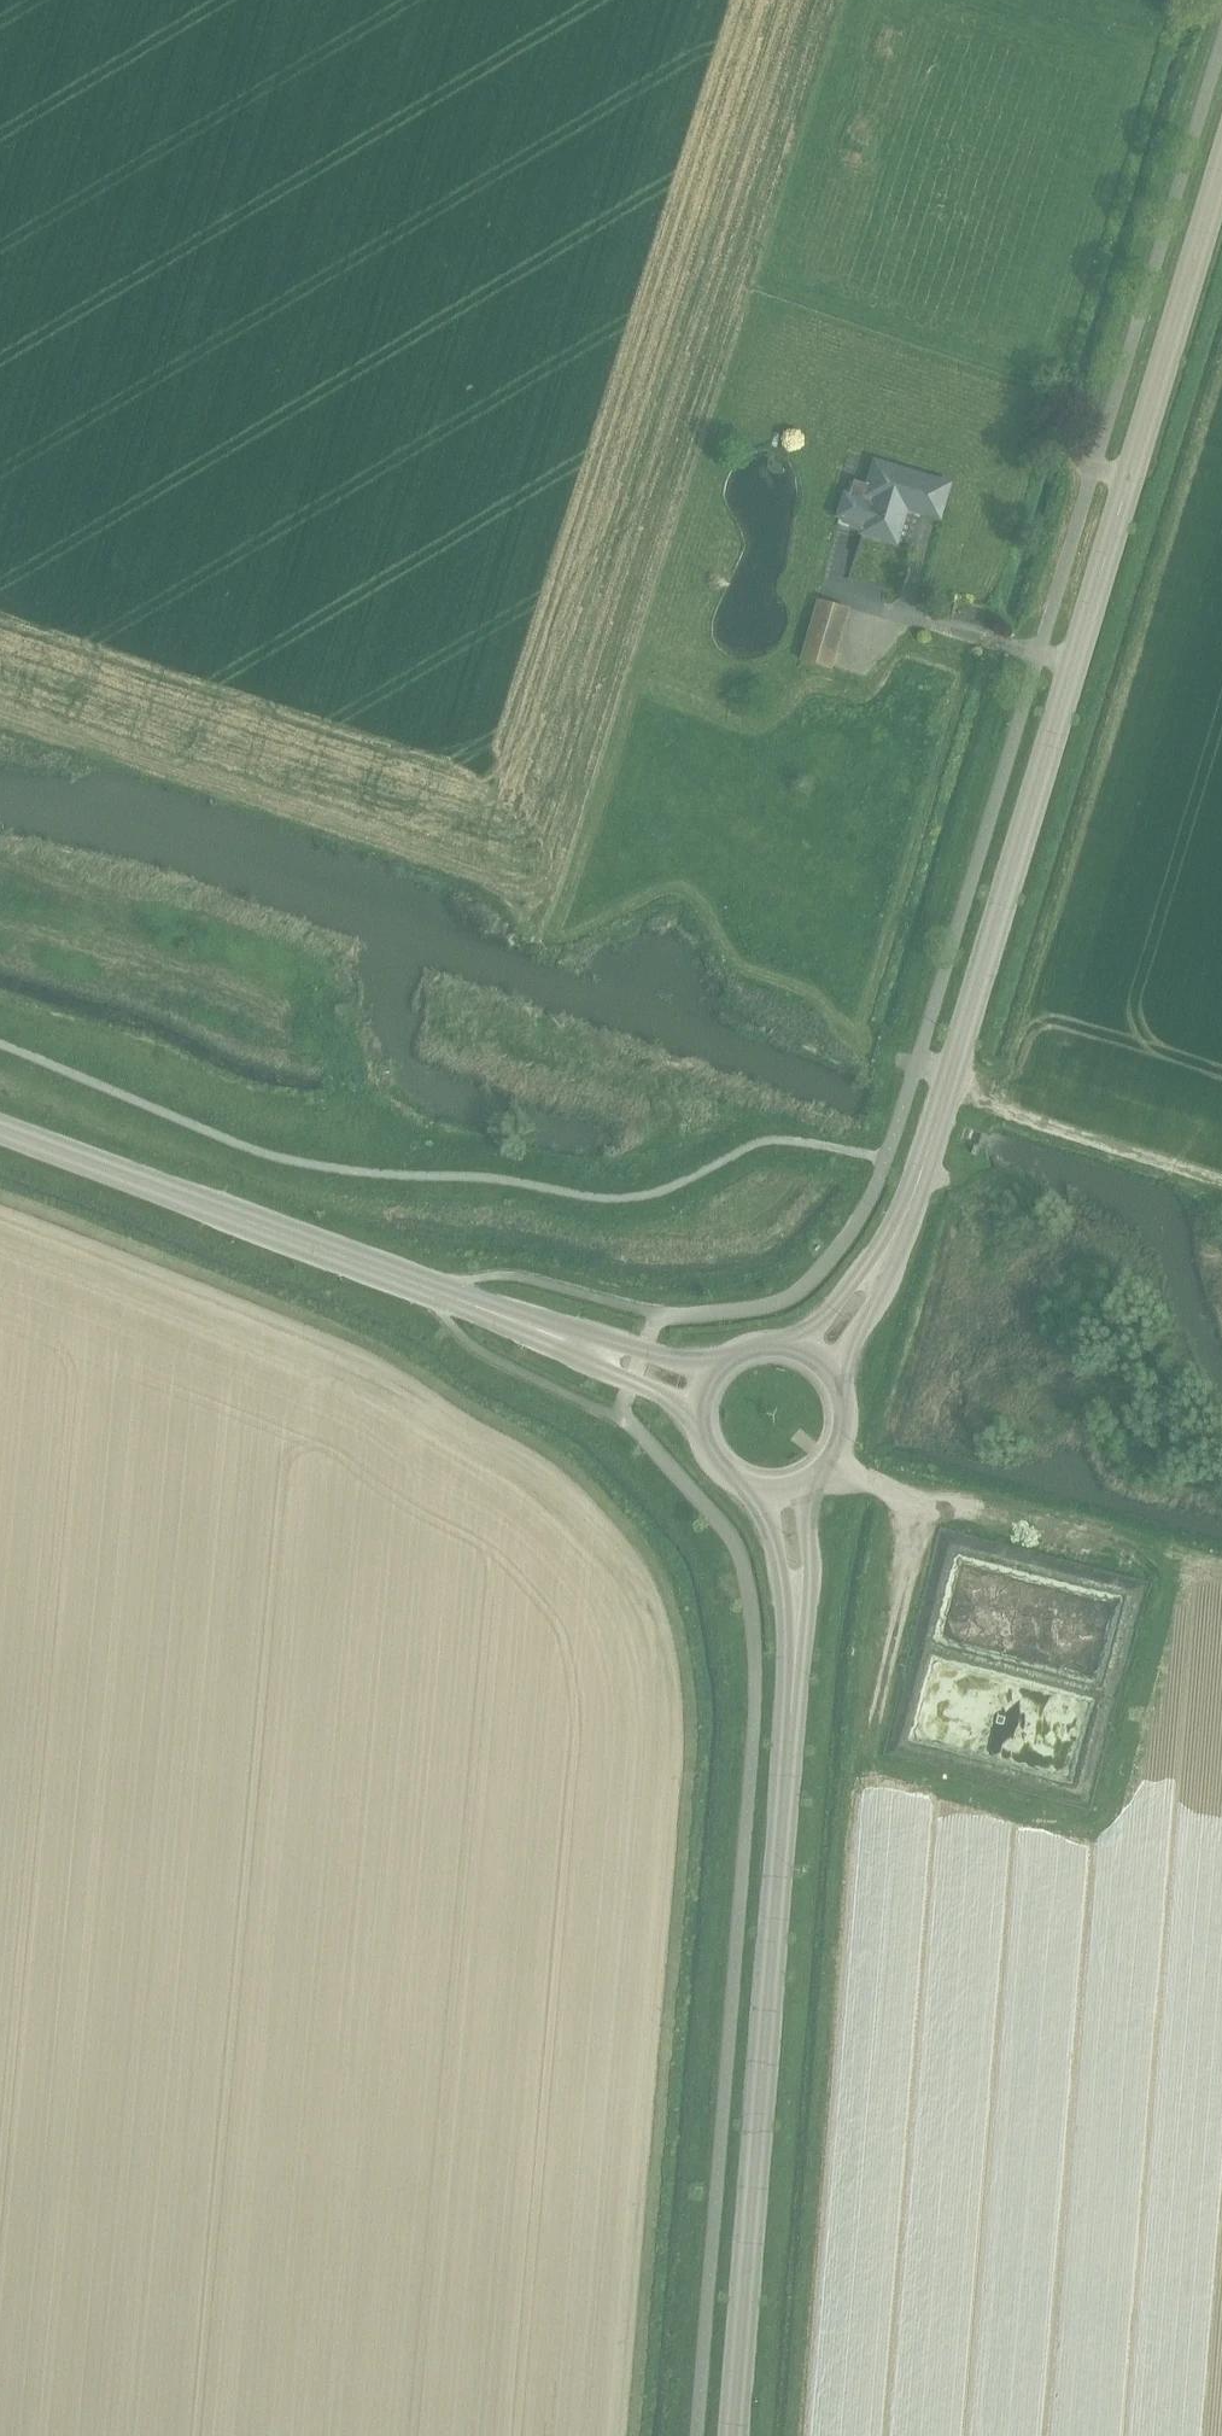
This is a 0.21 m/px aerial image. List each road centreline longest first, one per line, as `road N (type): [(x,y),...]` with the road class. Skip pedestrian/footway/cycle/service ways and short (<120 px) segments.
road 1 (secondary): [(895,1240),(1221,167)]
road 2 (secondary): [(733,2435),(798,1614)]
road 3 (secondary): [(0,1129),(318,1245)]
road 4 (track): [(833,1462),(926,1506),(874,1722)]
road 5 (track): [(926,1506),(1031,1516),(1200,1578)]
road 6 (secondary): [(537,1328),(318,1245)]
road 7 (secondary): [(710,1374),(537,1328)]
road 8 (secondary): [(537,1328),(698,1405)]
road 9 (secondary): [(830,1367),(872,1306),(895,1240)]
road 10 (secondary): [(800,1486),(833,1462),(847,1431),(846,1397),(830,1367)]
road 11 (secondary): [(895,1240),(805,1347)]
road 12 (secondary): [(798,1614),(811,1563),(800,1486)]
road 13 (secondary): [(767,1491),(780,1569),(798,1614)]
road 14 (secondary): [(698,1405),(714,1462),(767,1491)]

